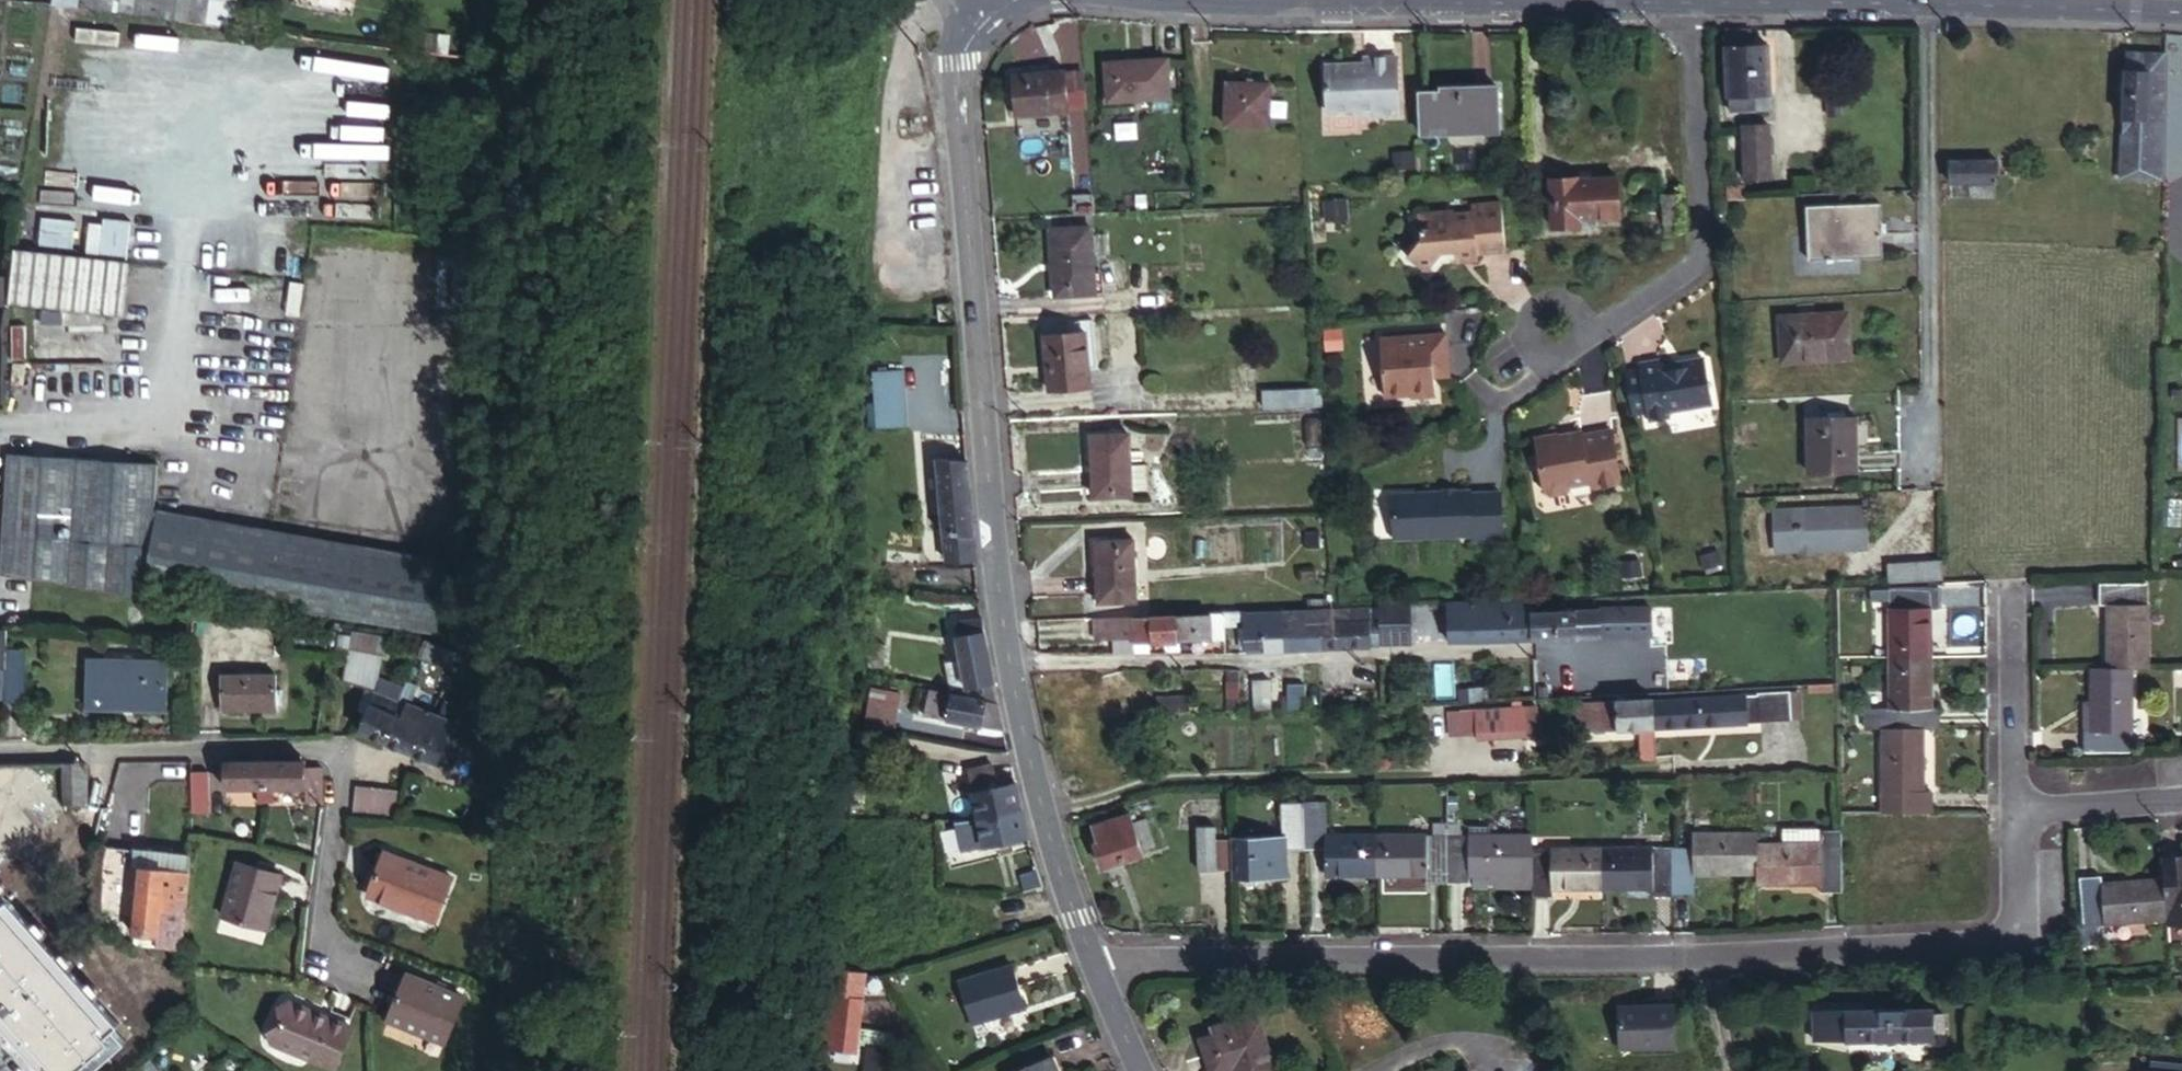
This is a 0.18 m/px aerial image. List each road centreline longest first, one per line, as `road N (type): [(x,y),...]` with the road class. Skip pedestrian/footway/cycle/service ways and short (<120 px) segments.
road 1 (residential): [(1097,973),(1143,962),(1961,952),(2000,938),(2003,813)]
road 2 (tertiary): [(1009,662),(955,96),(965,31),(985,8)]
road 3 (residential): [(1044,813),(1163,777),(1672,766)]
road 4 (residential): [(368,969),(327,948),(336,754),(0,754)]
road 5 (residential): [(1009,662),(1535,647)]
road 6 (tertiary): [(1696,1),(1201,0)]
road 7 (residential): [(1929,4),(1933,393),(1923,447)]
road 8 (residential): [(1696,1),(1706,260),(1589,336)]
road 9 (tertiary): [(2181,12),(1929,4)]
road 10 (tertiary): [(1929,4),(1696,1)]
road 11 (residential): [(2003,813),(2005,583)]
road 12 (residential): [(2003,813),(2181,799)]
road 13 (tertiary): [(1097,973),(1044,813)]
road 14 (residential): [(1589,336),(1546,366),(1523,341),(1527,314),(1548,300),(1570,307)]
road 15 (tertiary): [(1044,813),(1009,662)]

